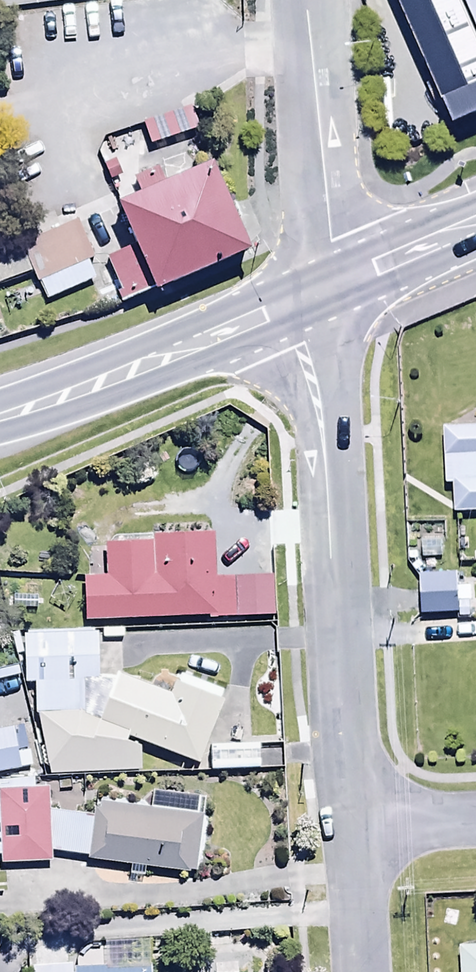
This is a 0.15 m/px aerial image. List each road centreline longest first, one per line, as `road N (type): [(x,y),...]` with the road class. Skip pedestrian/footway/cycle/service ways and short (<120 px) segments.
road 1 (residential): [(289,302),(315,386),(326,465),(353,823)]
road 2 (trunk): [(0,411),(147,363),(289,302)]
road 3 (residential): [(311,0),(327,288)]
road 4 (trunk): [(327,288),(475,223)]
road 5 (residential): [(353,823),(360,971)]
road 6 (residential): [(353,823),(475,817)]

